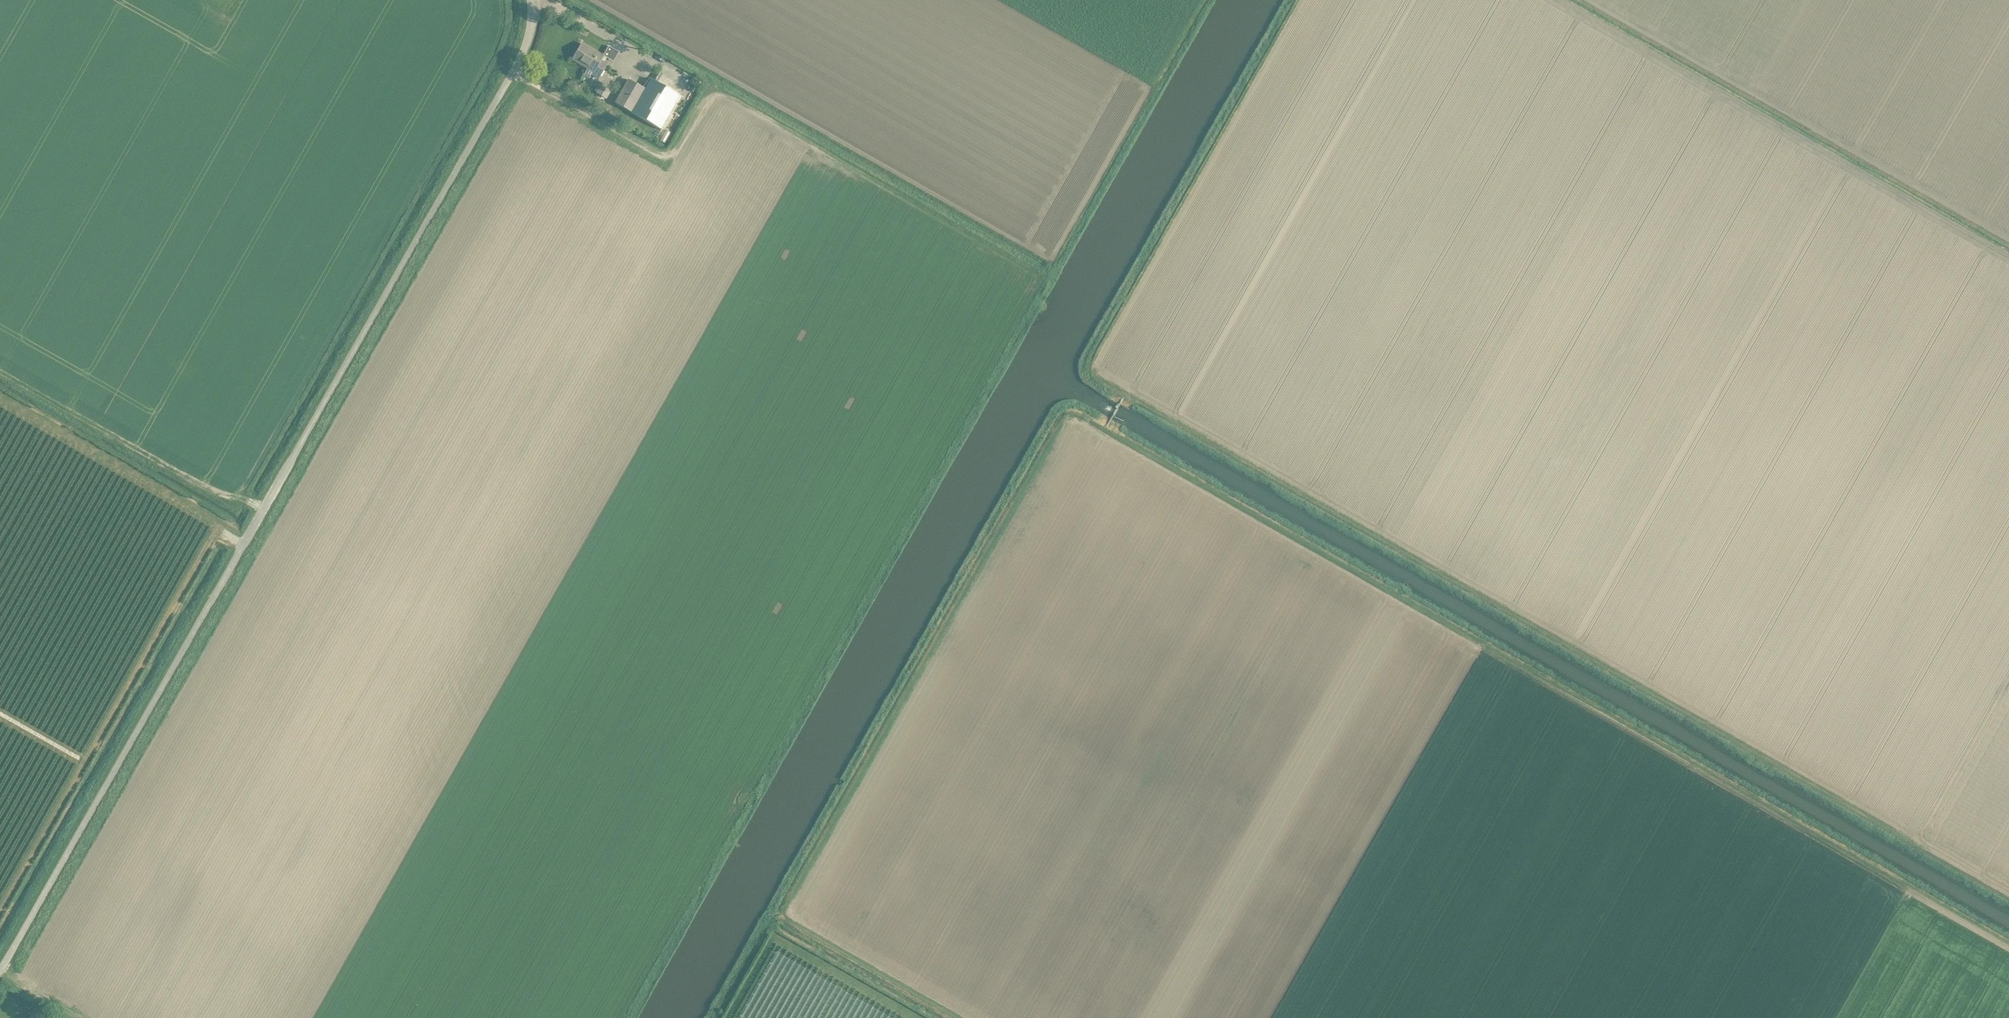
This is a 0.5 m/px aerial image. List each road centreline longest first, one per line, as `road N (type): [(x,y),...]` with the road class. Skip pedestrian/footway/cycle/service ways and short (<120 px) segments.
road 1 (unclassified): [(0,968),(521,55),(530,0)]

